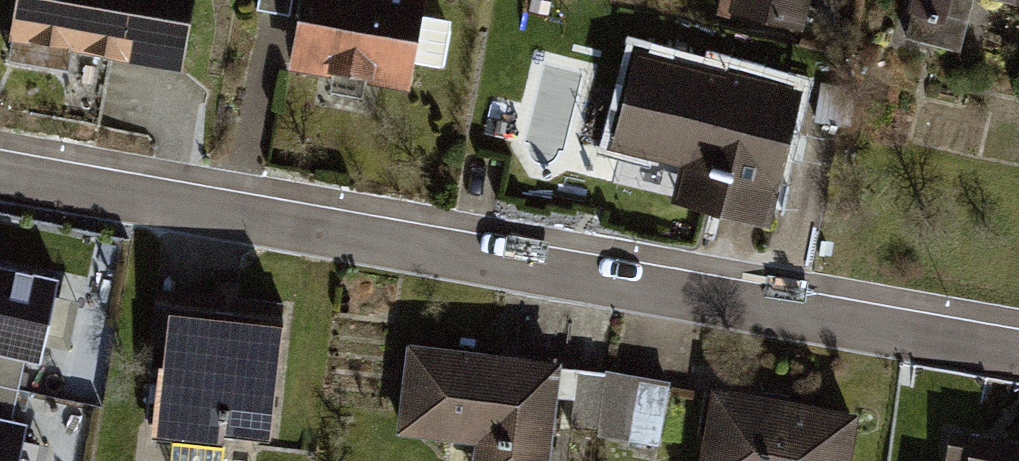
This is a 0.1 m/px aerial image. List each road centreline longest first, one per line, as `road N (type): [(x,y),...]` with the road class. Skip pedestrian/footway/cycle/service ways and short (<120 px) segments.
road 1 (residential): [(0,179),(1018,356)]

